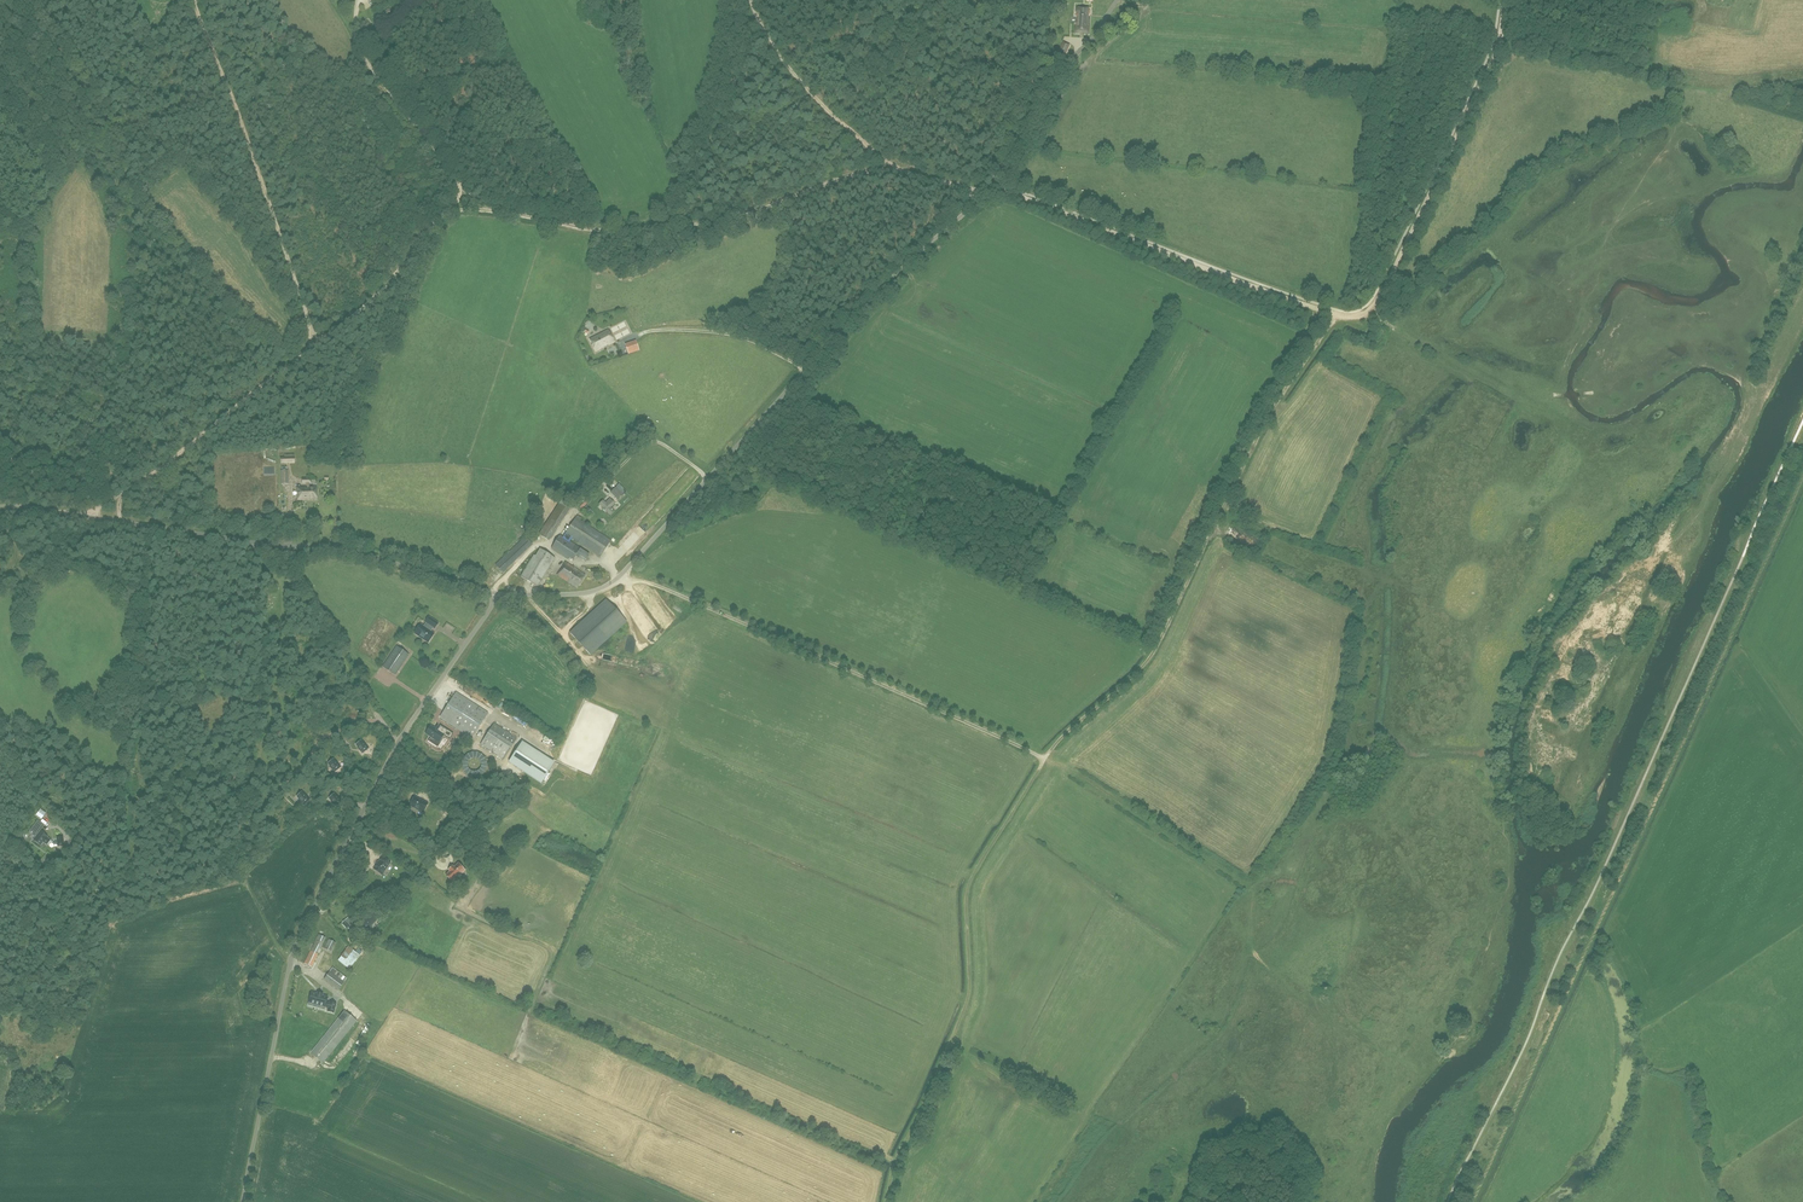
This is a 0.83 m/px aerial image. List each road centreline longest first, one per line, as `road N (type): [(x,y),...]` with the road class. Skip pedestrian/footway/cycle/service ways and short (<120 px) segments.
road 1 (unclassified): [(498,594),(578,594),(613,583),(794,384),(992,188),(1057,76),(1122,0)]
road 2 (unclassified): [(245,1201),(300,933),(404,732),(498,594)]
road 3 (track): [(893,169),(856,173),(701,224),(603,231),(489,210),(449,211),(374,298),(317,344)]
road 4 (track): [(1338,316),(1281,393),(1150,653),(1045,758)]
road 5 (unclassified): [(498,594),(351,551),(0,507)]
road 6 (track): [(1045,758),(969,885),(970,994),(897,1166),(890,1201)]
road 7 (track): [(1045,758),(686,597),(616,580)]
road 8 (track): [(1376,1046),(1296,997),(1252,949),(1252,901),(1243,880),(1045,758)]
road 9 (track): [(1338,316),(1363,315),(1378,301),(1493,60),(1504,0)]
road 10 (track): [(992,188),(1338,316)]
road 11 (track): [(172,530),(142,656),(146,718),(130,861)]
road 12 (track): [(317,344),(90,517)]
road 13 (track): [(317,344),(227,84)]
road 14 (track): [(272,1055),(72,1056),(0,1043)]
road 15 (track): [(37,0),(119,119),(131,122),(227,84)]
road 16 (track): [(254,542),(285,608),(263,778)]
road 17 (track): [(893,169),(802,85),(751,0)]
road 18 (track): [(360,46),(461,184),(453,210)]
road 19 (track): [(263,778),(159,838),(104,885)]
road 20 (track): [(807,371),(725,333),(637,334)]
road 21 (track): [(280,788),(309,763),(319,740),(348,726),(379,721),(399,741)]
road 22 (track): [(0,970),(104,885)]
road 23 (track): [(712,478),(656,440),(613,475)]

